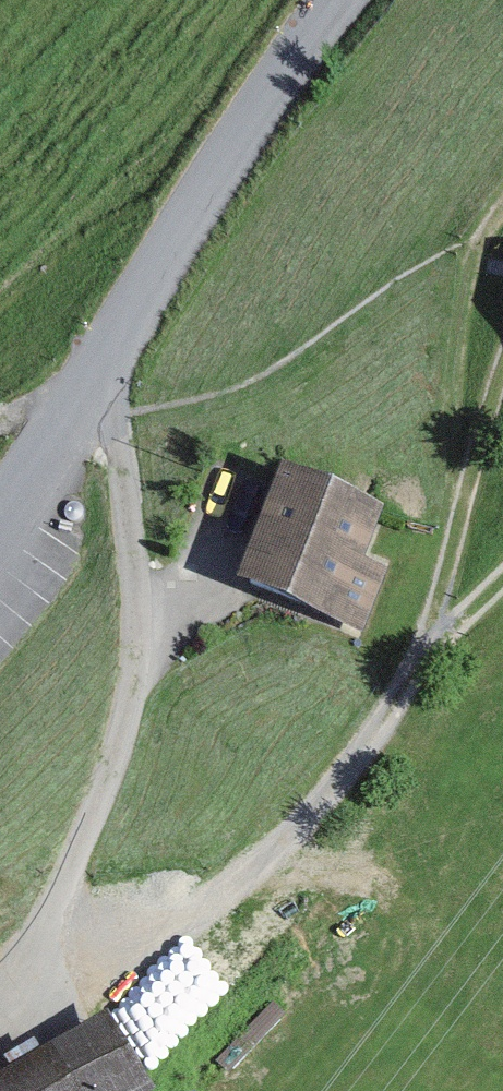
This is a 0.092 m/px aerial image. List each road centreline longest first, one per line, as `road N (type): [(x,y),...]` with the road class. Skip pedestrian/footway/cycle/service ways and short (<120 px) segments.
road 1 (track): [(8,1021),(111,980),(218,900),(338,791),(424,655),(502,374)]
road 2 (residential): [(0,513),(80,404),(239,141),(338,0)]
road 3 (track): [(458,518),(454,357),(473,242)]

